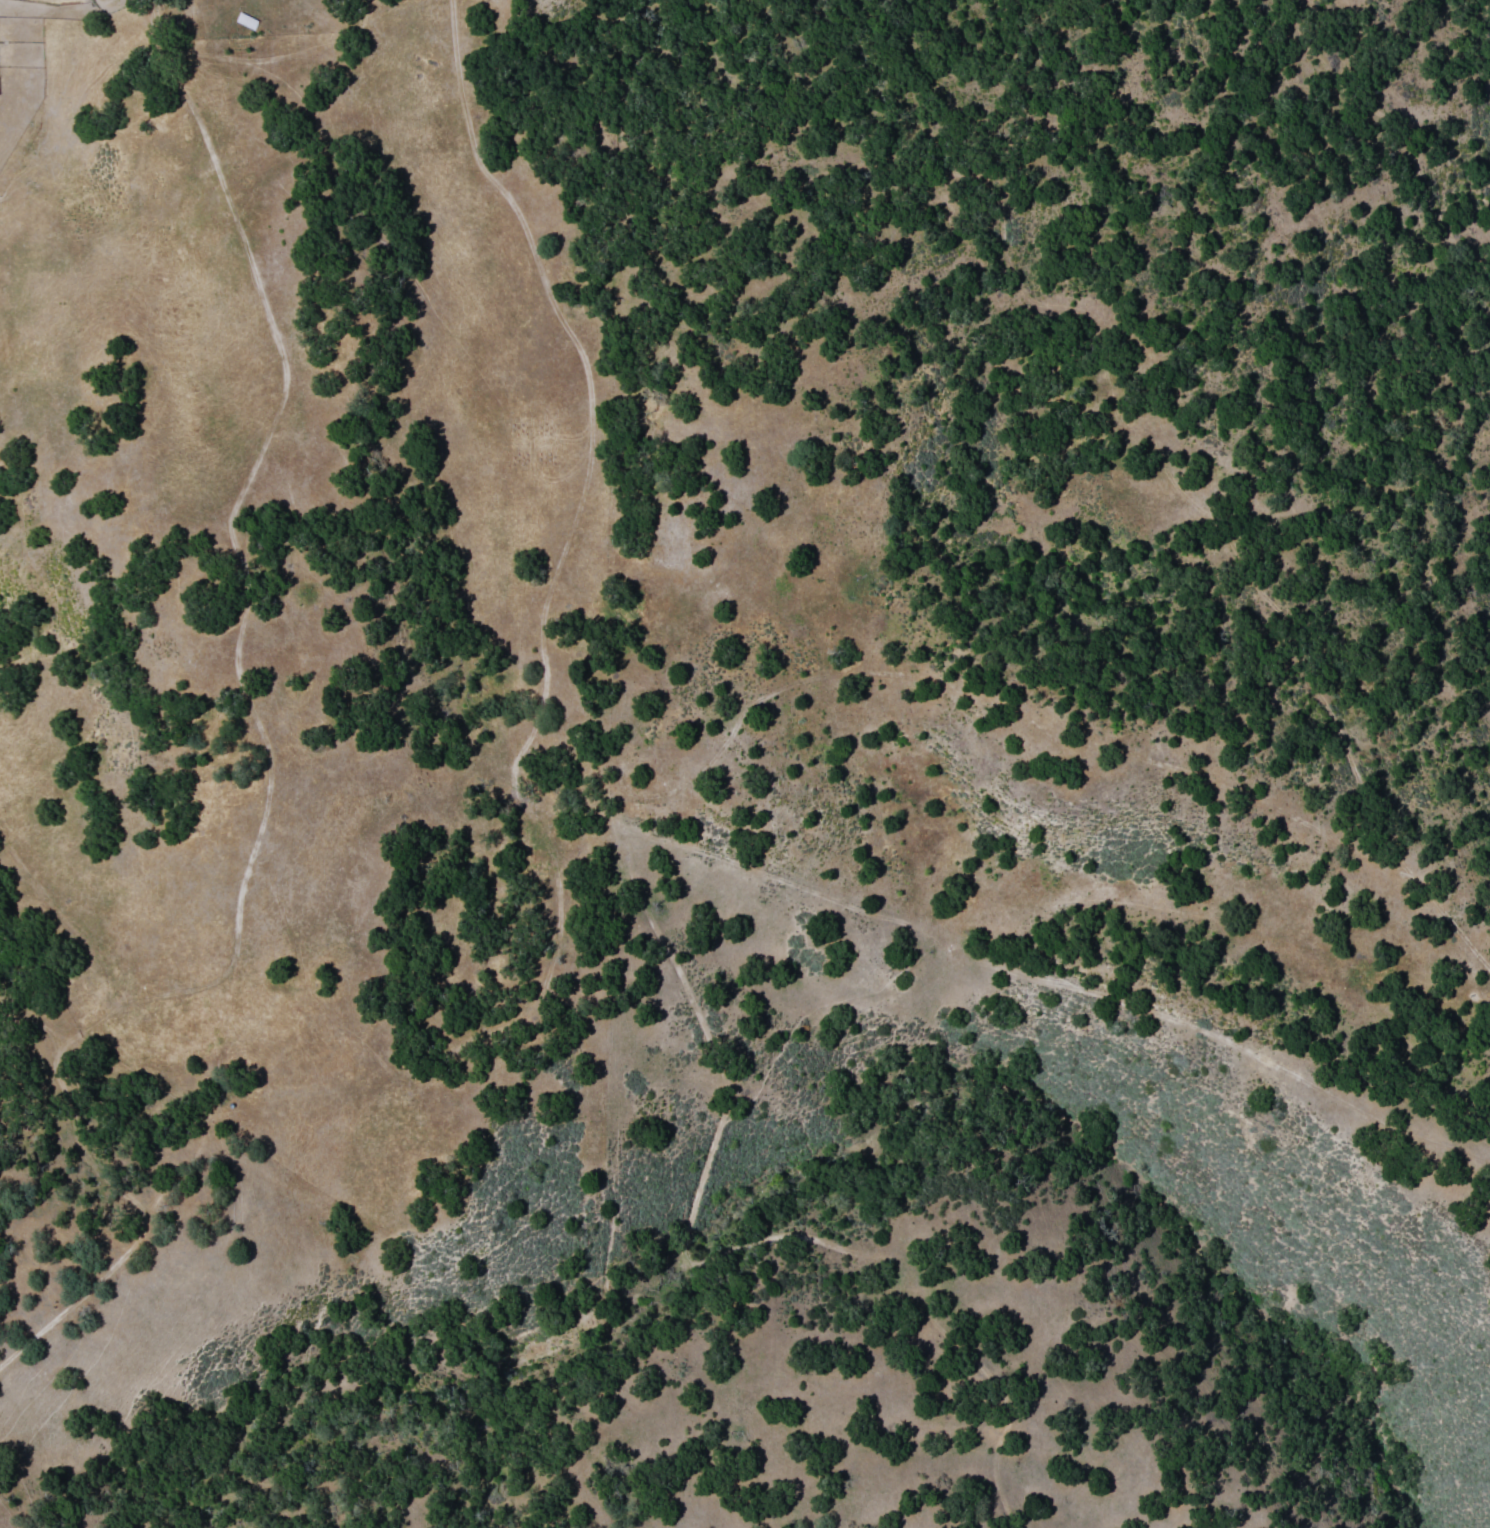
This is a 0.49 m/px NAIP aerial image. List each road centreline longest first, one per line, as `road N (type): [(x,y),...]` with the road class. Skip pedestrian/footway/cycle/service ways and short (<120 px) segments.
road 1 (track): [(697,762),(742,707),(783,683),(876,671),(940,682),(1300,820),(1435,912),(1489,979)]
road 2 (track): [(1489,1119),(1051,964)]

